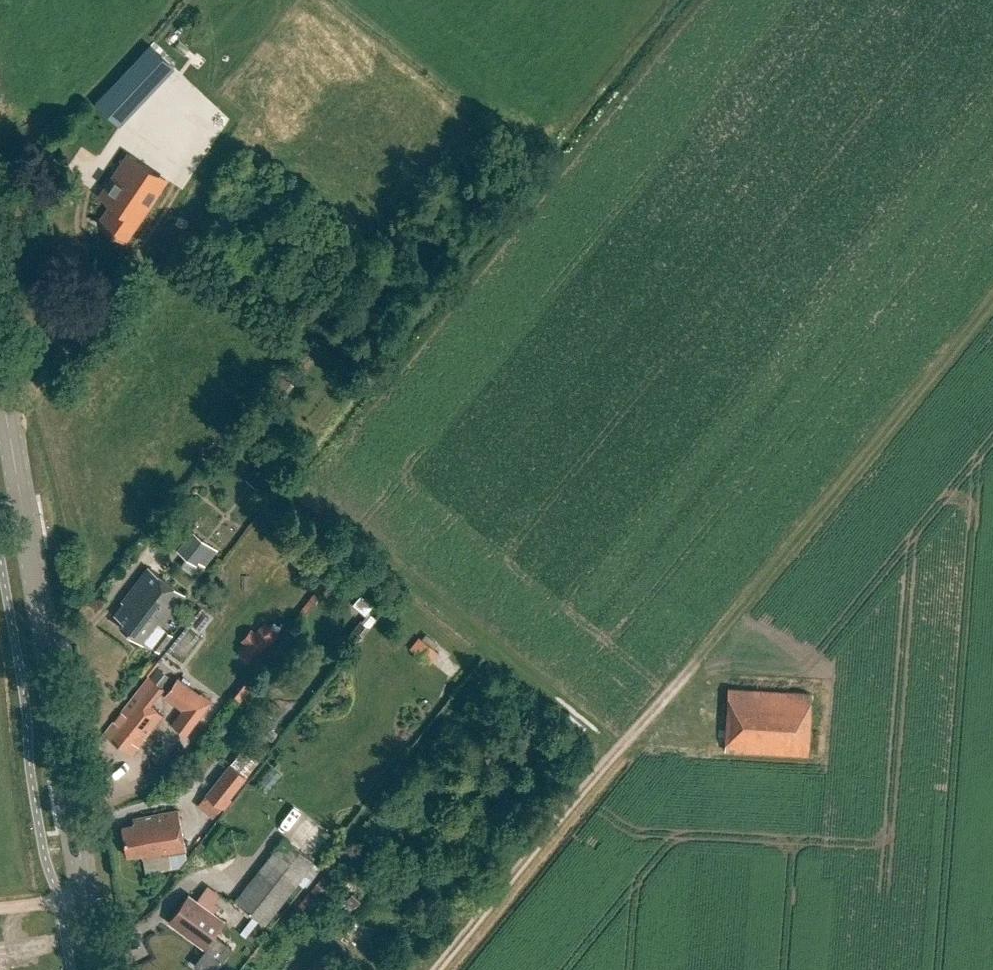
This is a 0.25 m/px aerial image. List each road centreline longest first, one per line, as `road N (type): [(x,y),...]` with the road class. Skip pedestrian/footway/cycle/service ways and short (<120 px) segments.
road 1 (secondary): [(99,969),(0,372)]
road 2 (track): [(671,693),(439,969)]

